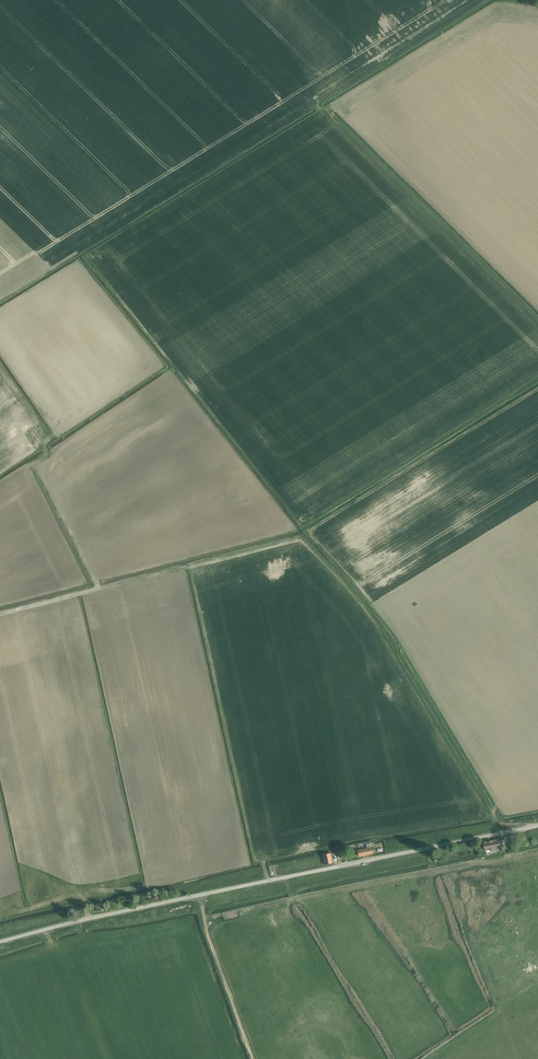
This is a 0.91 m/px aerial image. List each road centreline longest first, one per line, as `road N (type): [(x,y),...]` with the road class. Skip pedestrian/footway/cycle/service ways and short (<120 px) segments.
road 1 (unclassified): [(537,825),(0,942)]
road 2 (track): [(198,896),(254,1058)]

